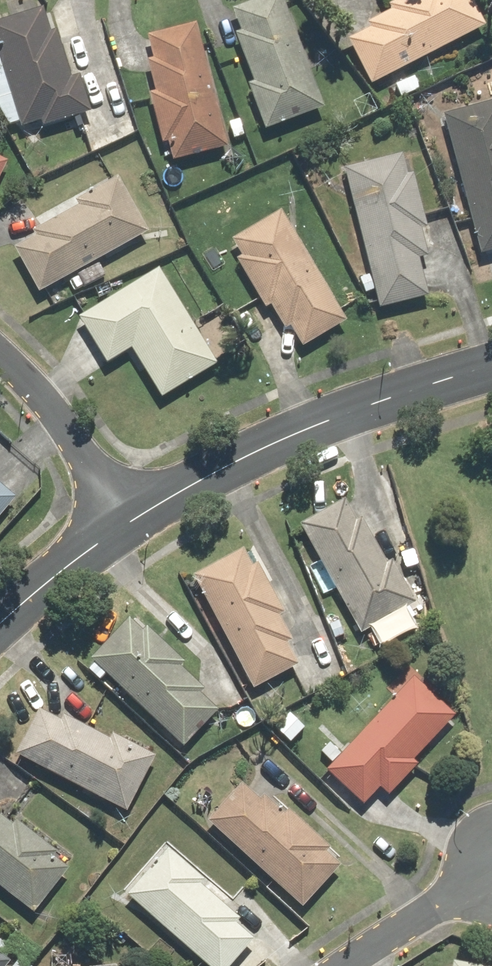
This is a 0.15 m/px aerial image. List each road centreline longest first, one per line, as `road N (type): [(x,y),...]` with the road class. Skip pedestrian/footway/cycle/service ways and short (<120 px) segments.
road 1 (residential): [(130,521),(304,428),(491,366)]
road 2 (residential): [(0,356),(50,404),(130,521)]
road 3 (residential): [(350,965),(491,875)]
road 4 (residential): [(0,623),(130,521)]

